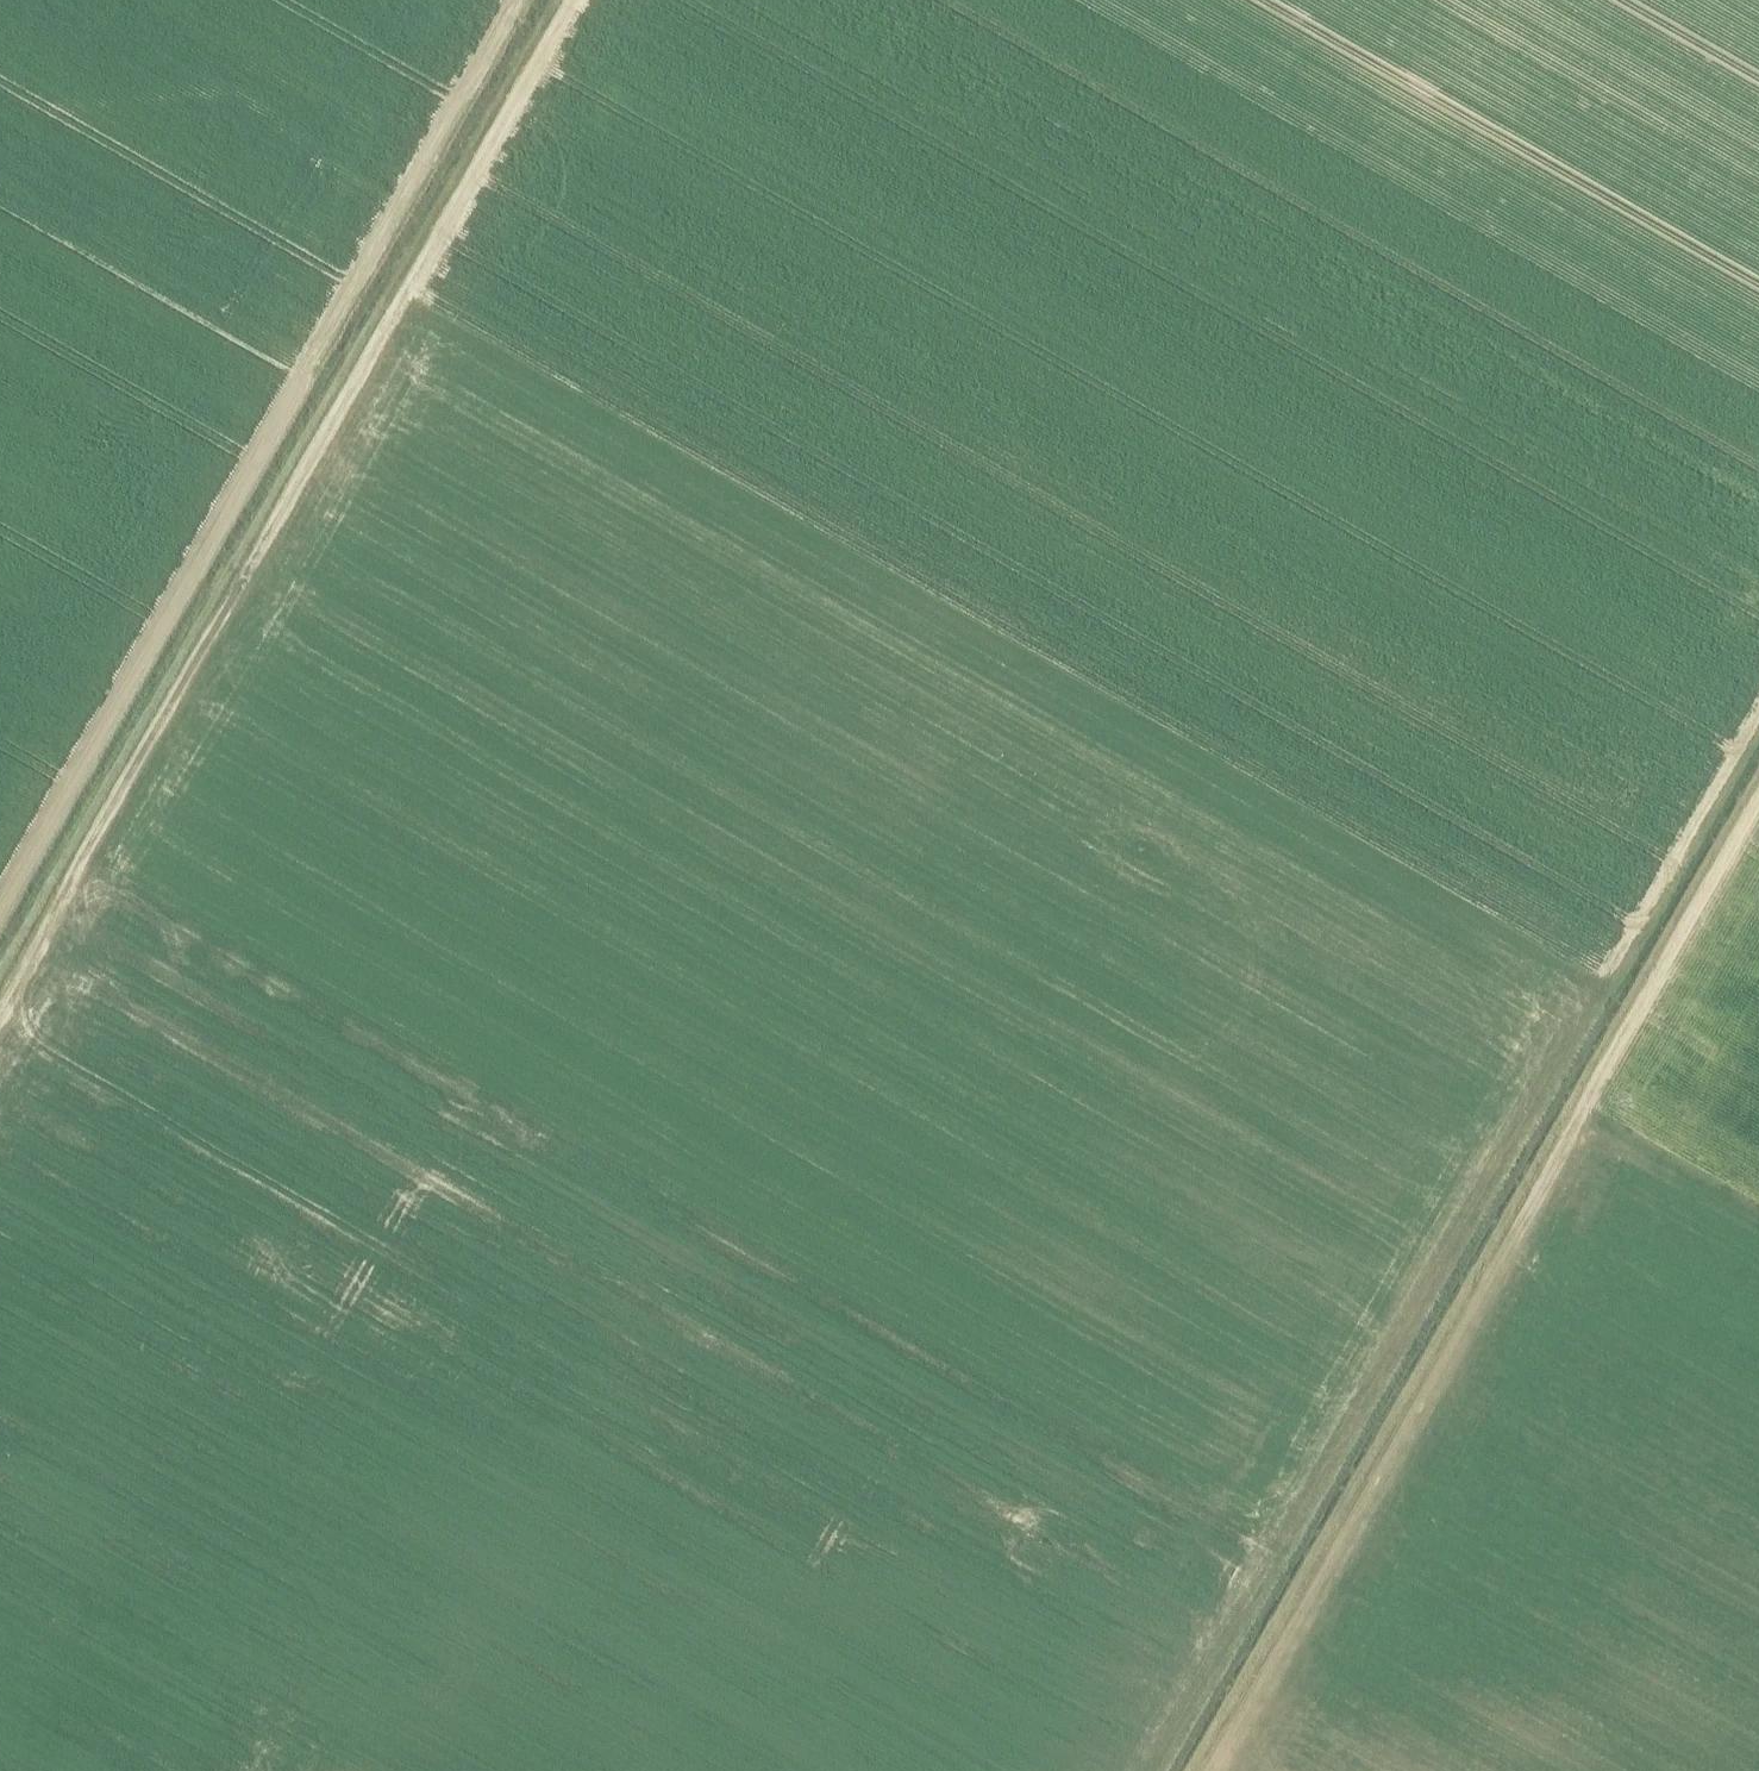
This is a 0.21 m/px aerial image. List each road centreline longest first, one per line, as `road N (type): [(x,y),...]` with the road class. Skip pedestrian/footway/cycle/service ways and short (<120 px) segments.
road 1 (track): [(576,0),(0,1007)]
road 2 (track): [(1758,799),(1205,1770)]

